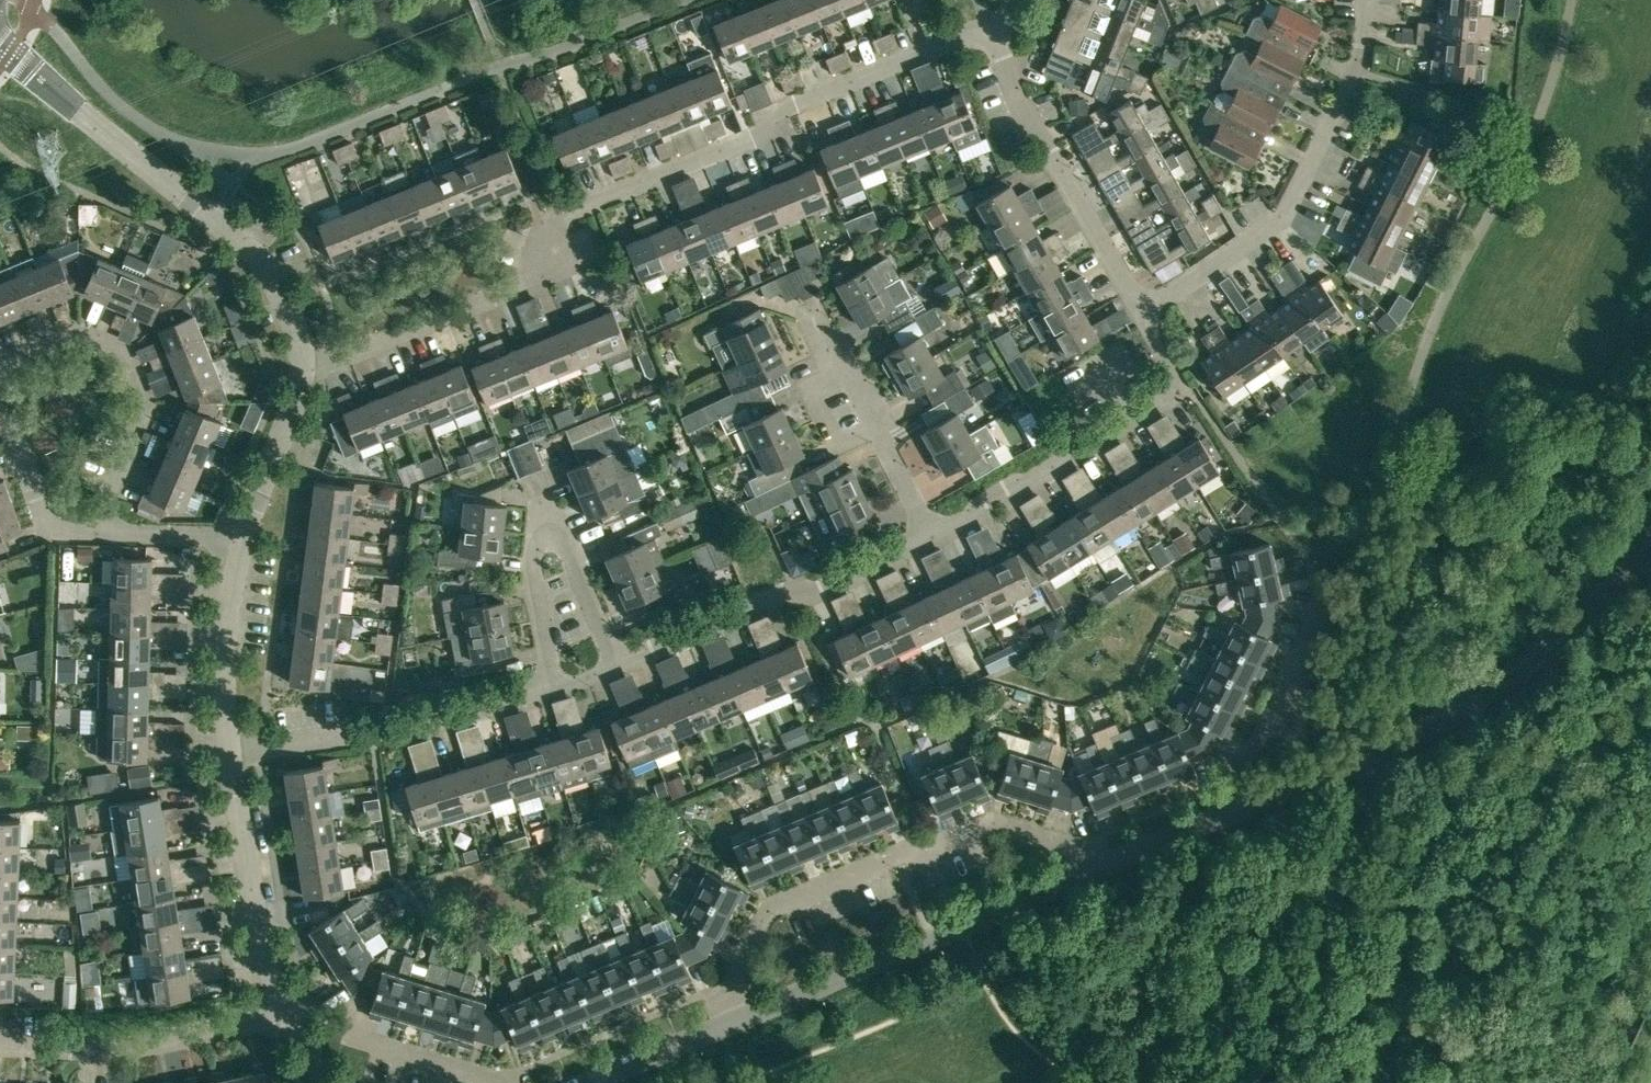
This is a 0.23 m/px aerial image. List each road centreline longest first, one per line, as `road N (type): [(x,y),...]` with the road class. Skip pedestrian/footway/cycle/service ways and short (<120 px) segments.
road 1 (residential): [(302,374),(550,274),(559,217),(751,139),(796,104),(989,25)]
road 2 (unclassified): [(1228,814),(1465,706),(1560,635),(1650,535)]
road 3 (residential): [(1115,861),(994,823),(768,907),(730,983),(733,1022)]
road 4 (unclassified): [(302,374),(297,335),(251,250),(0,53)]
road 5 (unclassified): [(733,1022),(1115,861)]
road 6 (residential): [(1366,0),(1356,70),(1284,213),(1144,310)]
road 7 (residential): [(615,668),(936,539)]
road 8 (residential): [(230,754),(397,735),(558,691)]
road 9 (residential): [(93,533),(145,401),(126,353),(78,332),(0,363)]
road 10 (residential): [(1144,310),(1034,128),(989,25)]
road 11 (residential): [(558,691),(533,563),(546,540),(560,541),(615,668)]
road 12 (residential): [(289,1017),(112,1052),(0,1046)]
road 13 (unclassified): [(289,1017),(255,916),(230,754)]
road 14 (residential): [(936,539),(814,316)]
road 15 (residential): [(936,539),(1136,435)]
road 16 (unclassified): [(230,754),(223,672),(244,537)]
road 17 (residential): [(1228,814),(1236,776),(1315,621)]
road 18 (unclassified): [(244,537),(302,374)]
road 19 (residential): [(0,422),(14,436),(50,532),(93,533)]
road 20 (residential): [(502,1082),(346,1033)]
road 21 (unclassified): [(587,1082),(733,1022)]
road 22 (residential): [(93,533),(244,537)]
road 23 (residential): [(1136,435),(1156,424),(1176,395),(1170,353),(1144,310)]
road 24 (unclassified): [(1115,861),(1228,814)]

